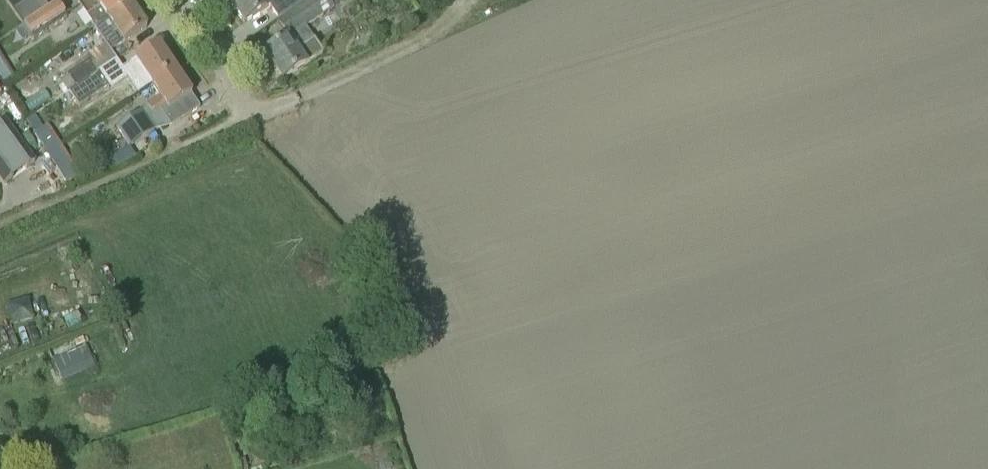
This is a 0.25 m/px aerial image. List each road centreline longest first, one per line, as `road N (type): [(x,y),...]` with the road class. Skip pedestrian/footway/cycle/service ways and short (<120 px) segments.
road 1 (residential): [(251,118),(174,0)]

